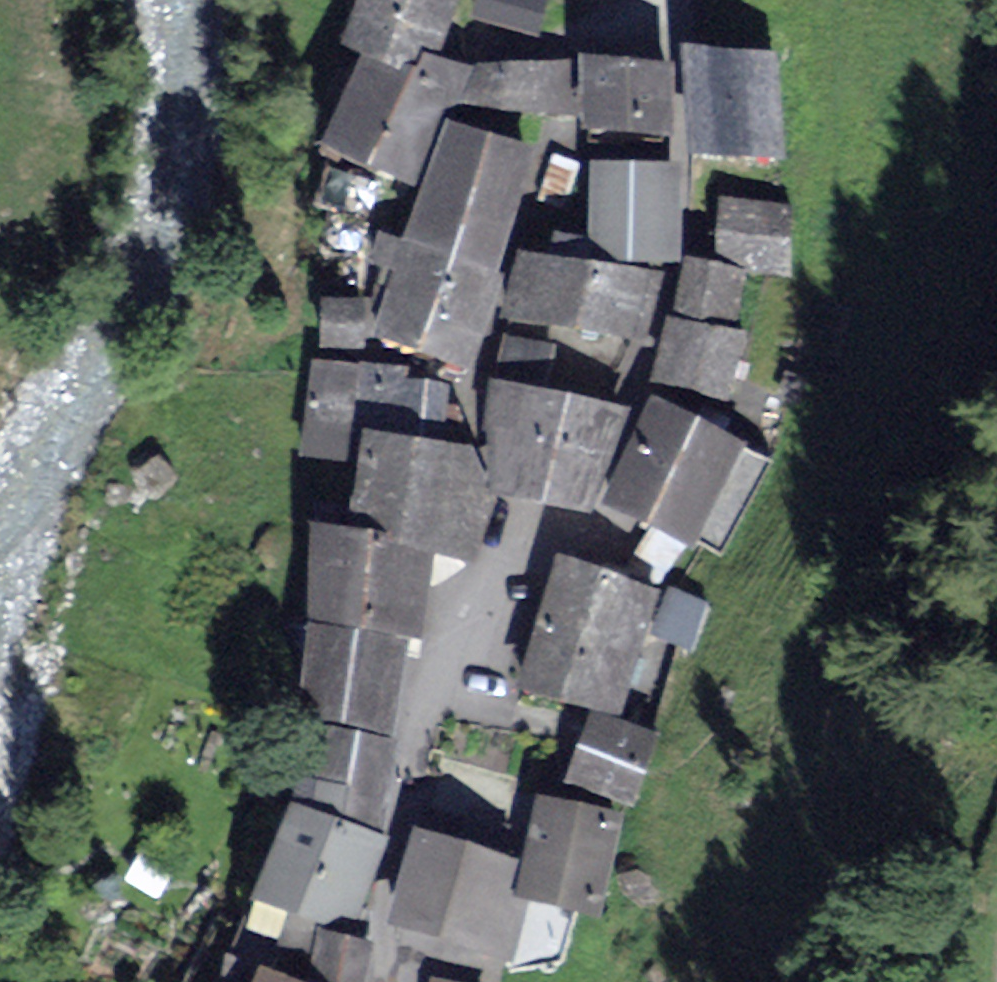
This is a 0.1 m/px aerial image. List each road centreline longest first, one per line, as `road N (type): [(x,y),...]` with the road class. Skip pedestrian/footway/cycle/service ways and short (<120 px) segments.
road 1 (residential): [(377,981),(432,723),(502,617),(592,520),(663,328),(681,251),(684,0)]

